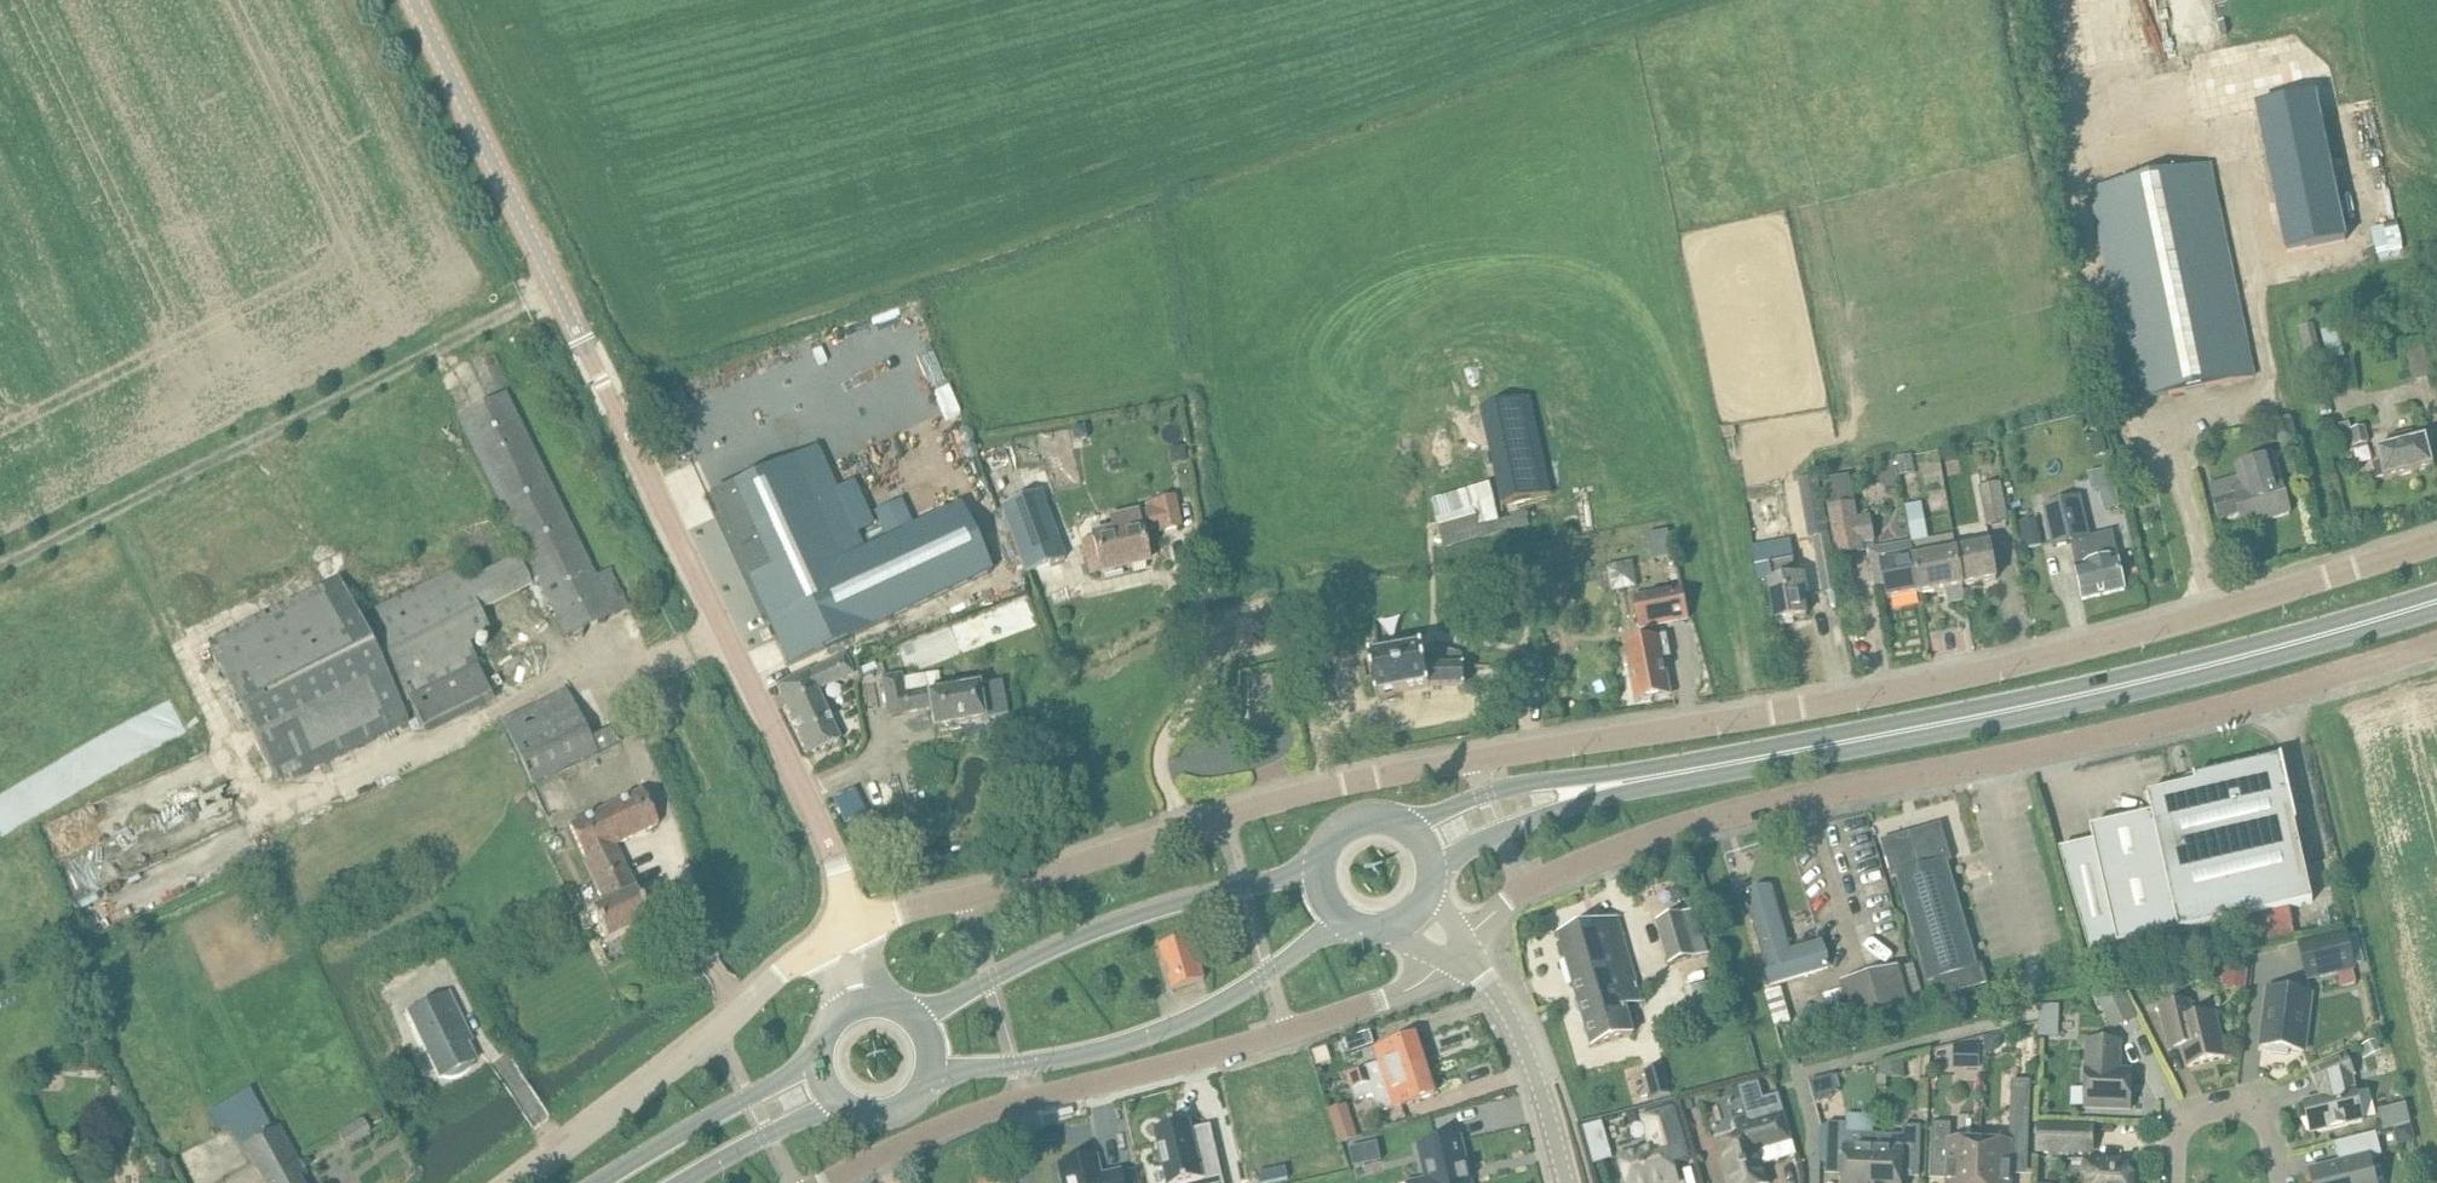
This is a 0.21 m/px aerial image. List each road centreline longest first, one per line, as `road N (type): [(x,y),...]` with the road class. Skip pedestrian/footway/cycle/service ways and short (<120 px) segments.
road 1 (unclassified): [(844,928),(1016,884),(1339,778),(1784,708),(2054,652),(2436,540)]
road 2 (unclassified): [(1452,965),(1480,920),(1521,889),(1665,827),(2436,648)]
road 3 (tertiary): [(844,928),(835,868),(807,801),(414,0)]
road 4 (primary): [(1674,771),(1983,716),(2436,600)]
road 5 (unclassified): [(831,1182),(1011,1105),(1286,1033),(1452,965)]
road 6 (primary): [(931,1071),(1010,1066),(1153,1033),(1210,1009),(1344,919)]
road 7 (primary): [(1318,876),(1247,888),(1029,958),(917,1018)]
road 8 (unclassified): [(513,1182),(844,928)]
road 9 (primary): [(1674,771),(1544,780),(1396,819)]
road 10 (primary): [(1432,876),(1500,832),(1674,771)]
road 11 (tertiary): [(1563,1182),(1504,1007),(1452,965)]
road 12 (primary): [(810,1058),(596,1182)]
road 13 (unclassified): [(2278,1182),(2260,1108),(2233,1102),(2189,1109),(2176,1130),(2175,1182)]
road 14 (primary): [(681,1182),(799,1119),(839,1109)]

